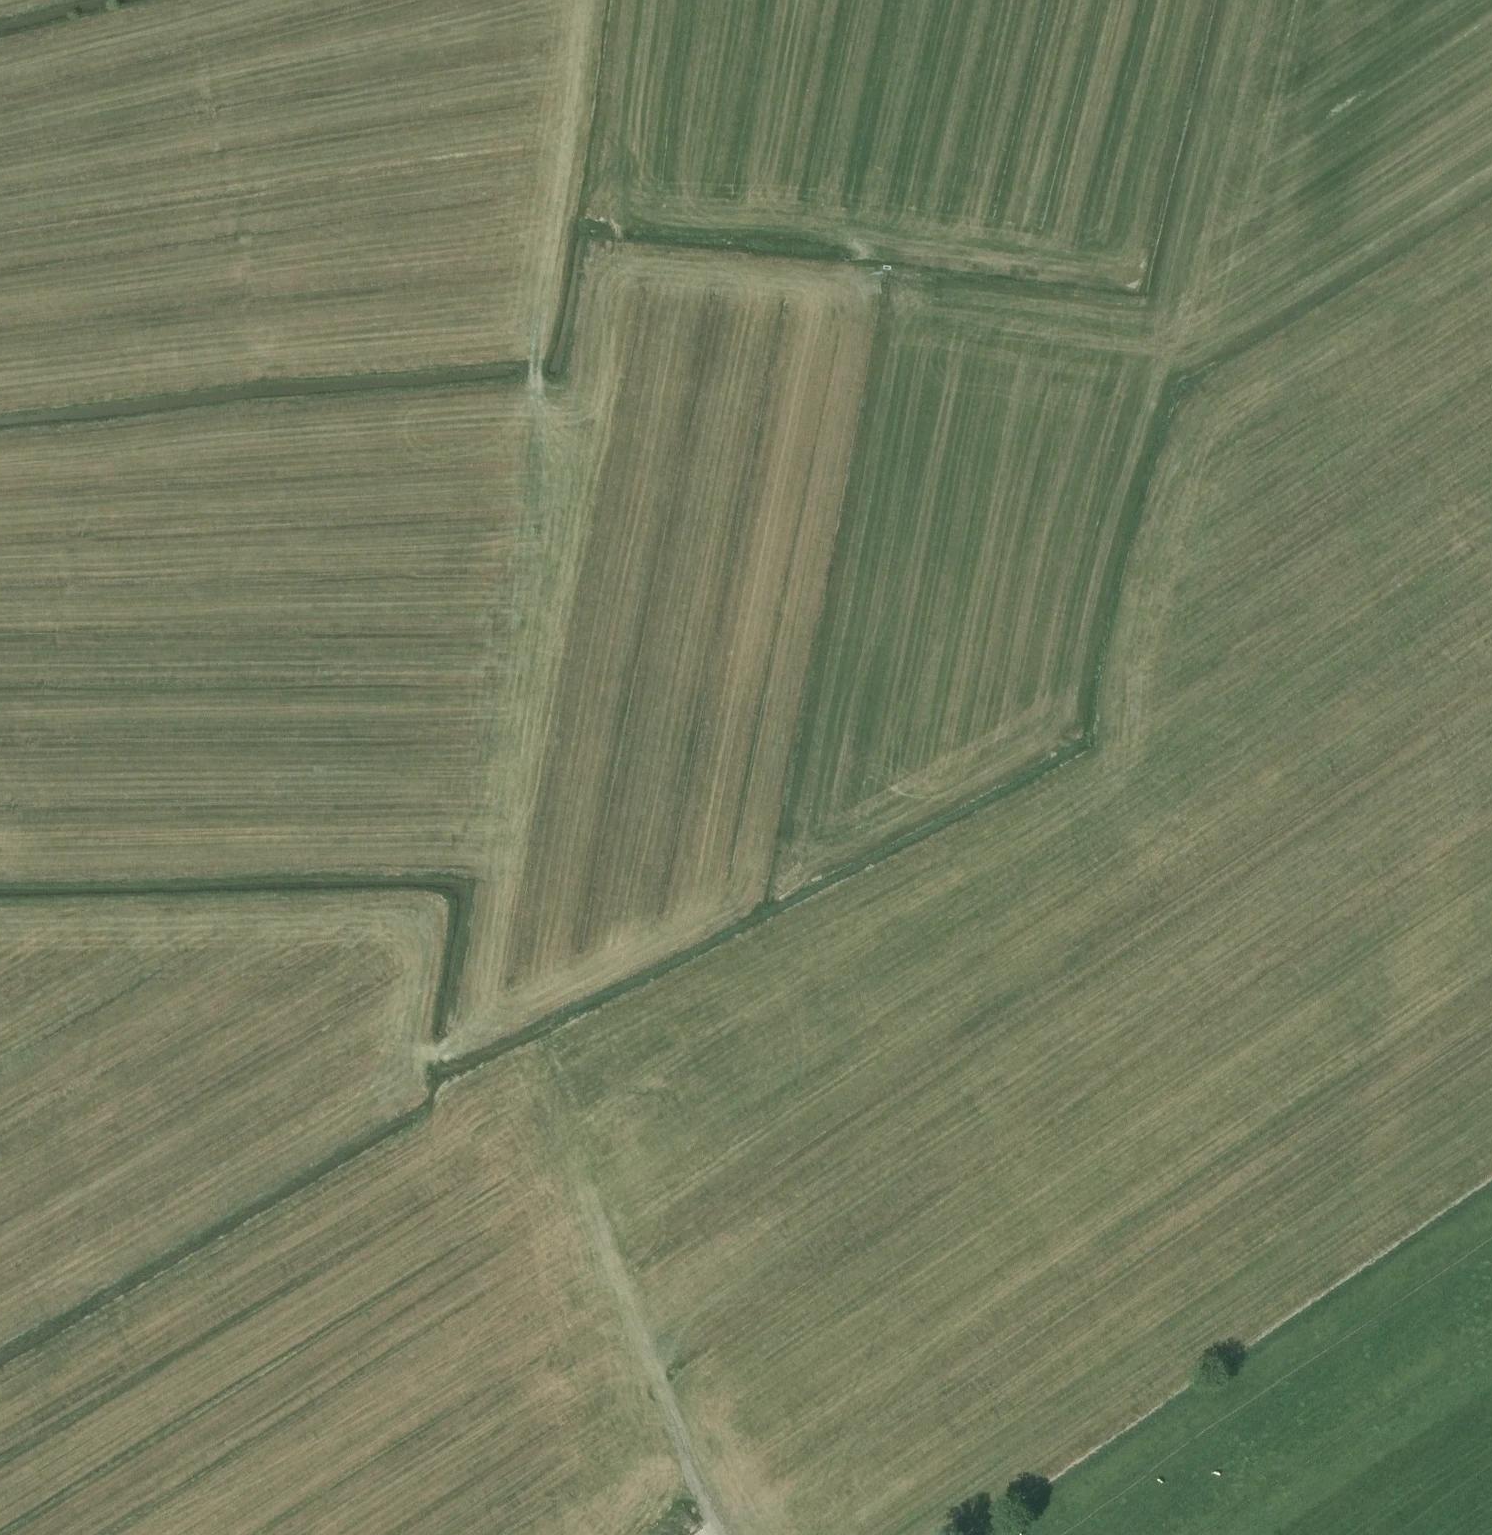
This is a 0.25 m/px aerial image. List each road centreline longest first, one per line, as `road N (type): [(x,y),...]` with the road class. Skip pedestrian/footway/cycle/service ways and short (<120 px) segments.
road 1 (track): [(576,0),(535,388)]
road 2 (track): [(723,1534),(587,1190)]

